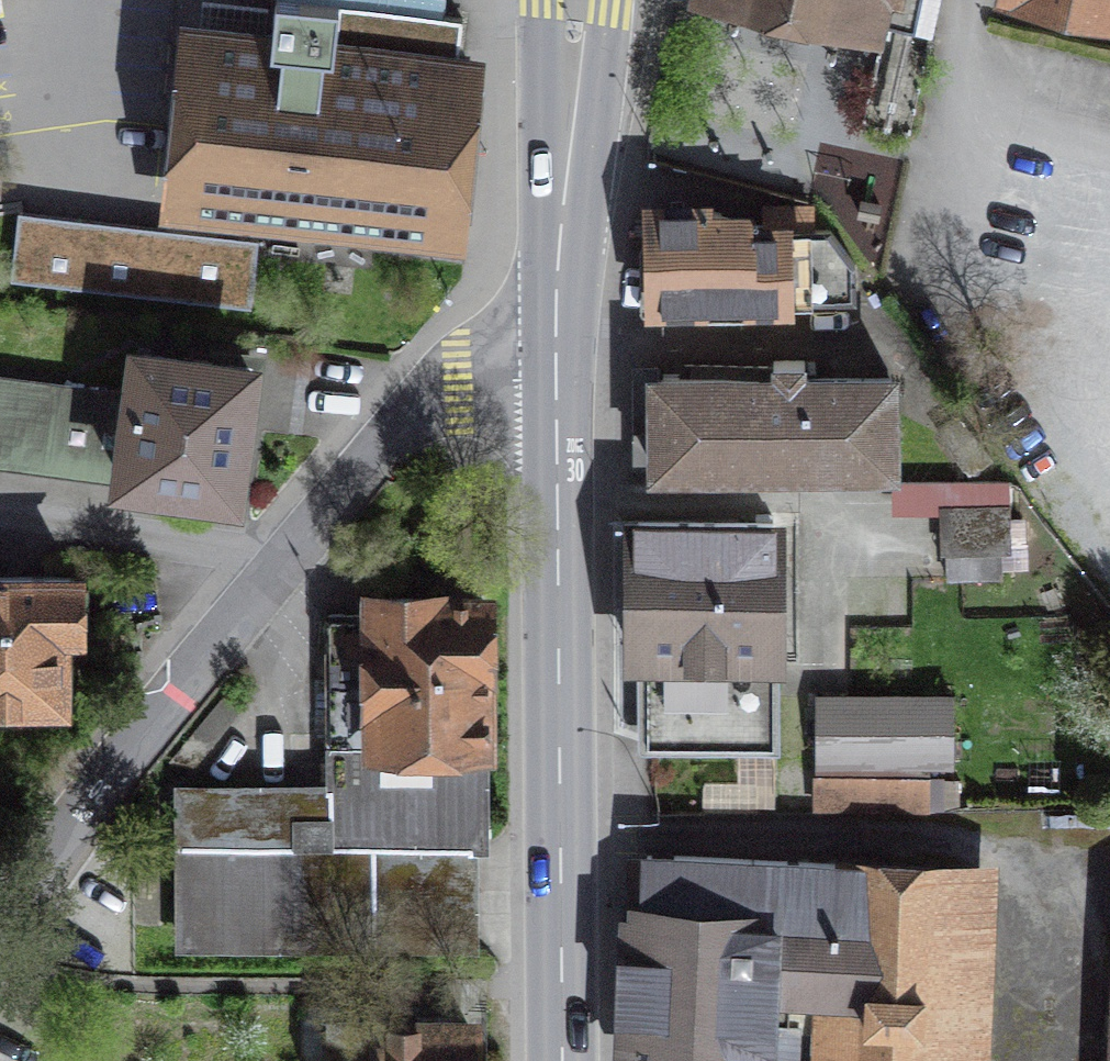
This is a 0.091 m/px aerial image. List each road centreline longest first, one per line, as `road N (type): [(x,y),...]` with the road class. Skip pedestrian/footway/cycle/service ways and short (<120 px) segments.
road 1 (residential): [(0,952),(76,830),(398,426),(458,394),(555,378)]
road 2 (secondary): [(555,378),(564,1060)]
road 3 (secondary): [(575,0),(555,378)]

